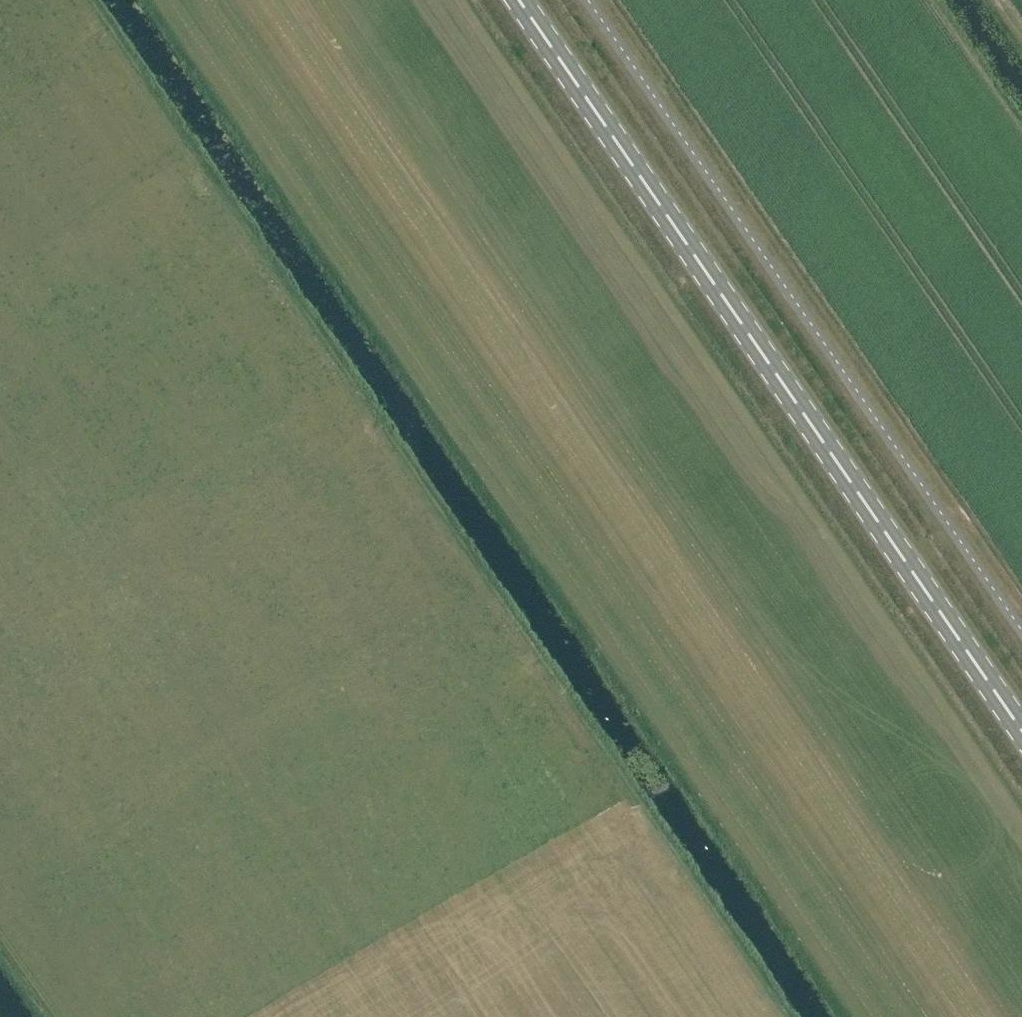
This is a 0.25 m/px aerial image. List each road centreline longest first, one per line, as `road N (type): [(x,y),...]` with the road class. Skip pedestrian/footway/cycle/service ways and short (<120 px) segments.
road 1 (primary): [(1021,730),(520,0)]

